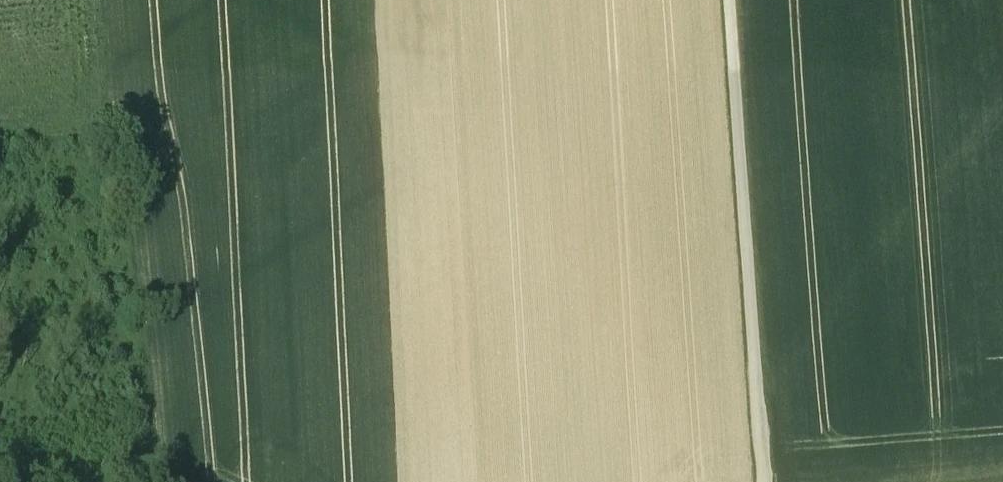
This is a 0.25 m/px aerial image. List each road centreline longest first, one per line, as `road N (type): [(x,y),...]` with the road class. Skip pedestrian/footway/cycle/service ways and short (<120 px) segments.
road 1 (track): [(763,481),(728,0)]

